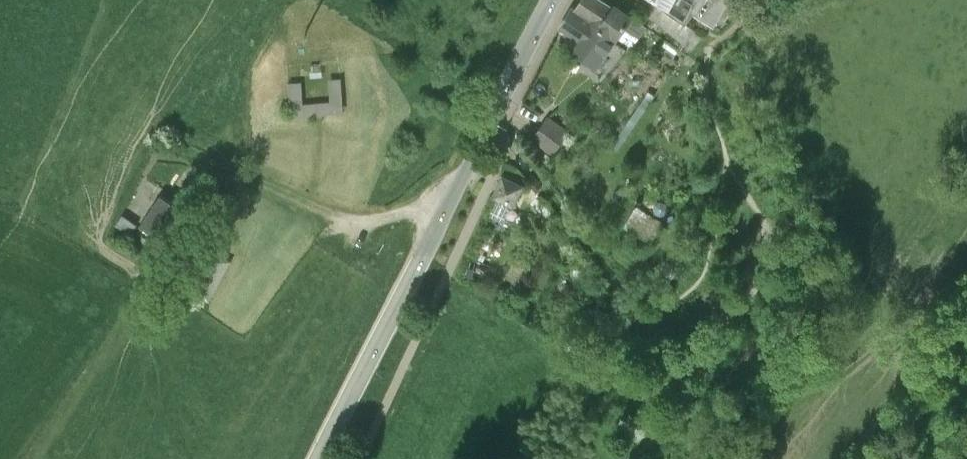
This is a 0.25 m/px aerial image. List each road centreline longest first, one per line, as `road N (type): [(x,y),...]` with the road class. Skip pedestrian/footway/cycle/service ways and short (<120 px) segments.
road 1 (tertiary): [(557,0),(318,458)]
road 2 (track): [(580,458),(616,291),(547,192),(488,129)]
road 3 (track): [(454,196),(368,222),(180,159)]

